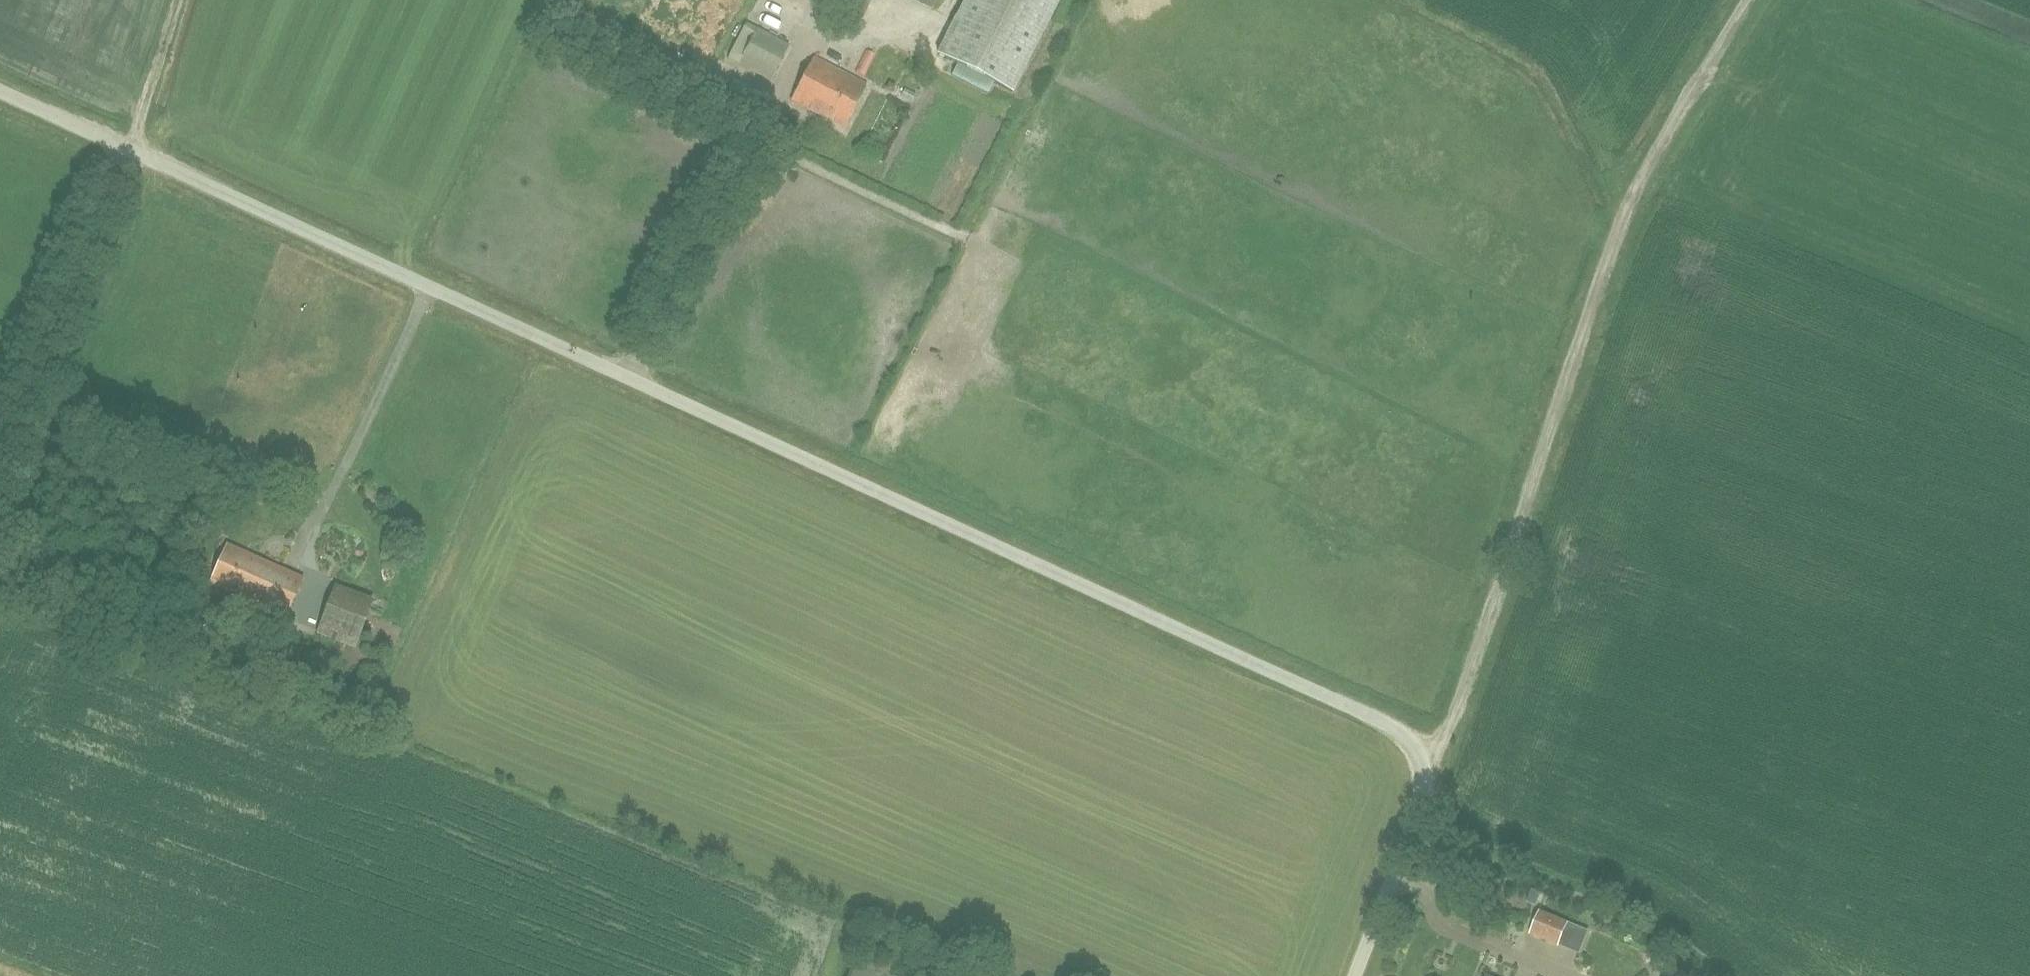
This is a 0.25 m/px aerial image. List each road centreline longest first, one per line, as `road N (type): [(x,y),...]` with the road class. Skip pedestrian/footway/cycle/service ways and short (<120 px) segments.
road 1 (unclassified): [(1353,975),(1421,784),(1409,741),(1390,726),(0,90)]
road 2 (track): [(1419,766),(1453,722),(1599,278),(1750,0)]

